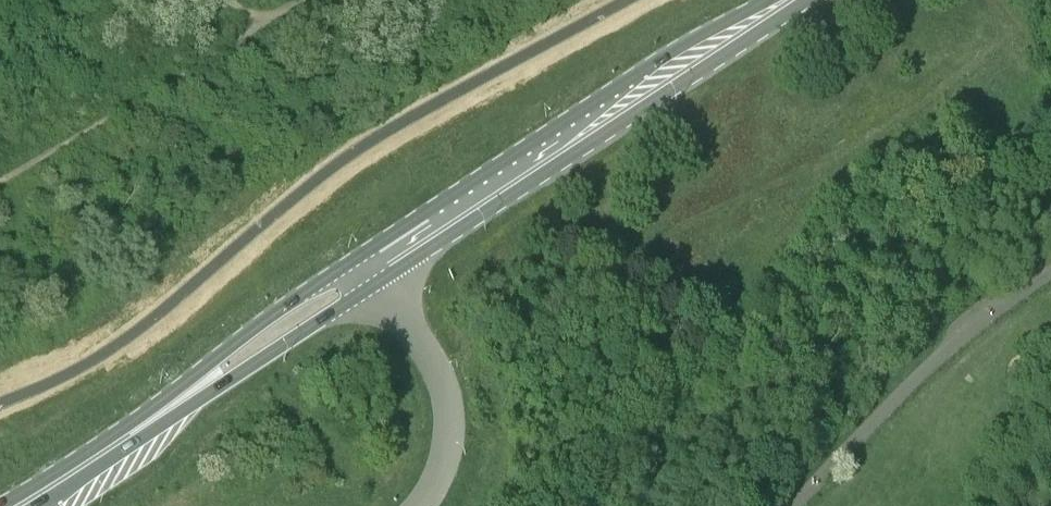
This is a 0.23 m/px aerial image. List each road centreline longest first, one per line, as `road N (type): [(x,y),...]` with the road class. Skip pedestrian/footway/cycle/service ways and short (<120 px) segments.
road 1 (secondary): [(364,273),(787,0)]
road 2 (unclassified): [(790,505),(962,338),(1050,269)]
road 3 (unclassified): [(421,505),(449,448),(446,392),(416,333),(364,273)]
road 4 (secondary): [(364,273),(321,284),(215,355),(175,405)]
road 5 (secondary): [(175,405),(232,380),(337,309),(364,273)]
road 6 (secondary): [(22,505),(175,405)]

